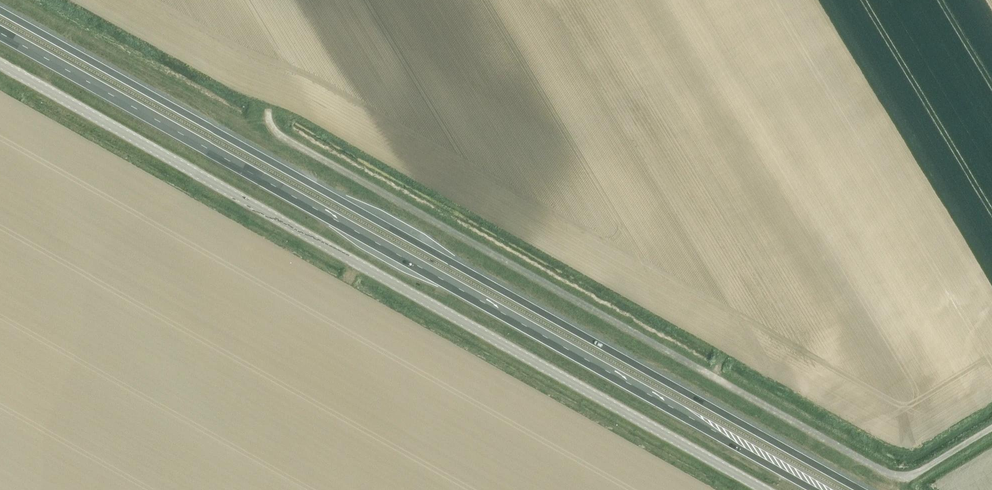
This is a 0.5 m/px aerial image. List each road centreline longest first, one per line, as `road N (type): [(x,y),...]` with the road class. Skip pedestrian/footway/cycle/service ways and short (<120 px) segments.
road 1 (trunk): [(863,489),(0,10)]
road 2 (trunk): [(0,32),(816,489)]
road 3 (unclassified): [(0,64),(766,489)]
road 4 (unclassified): [(281,132),(886,472),(910,476),(991,428)]

